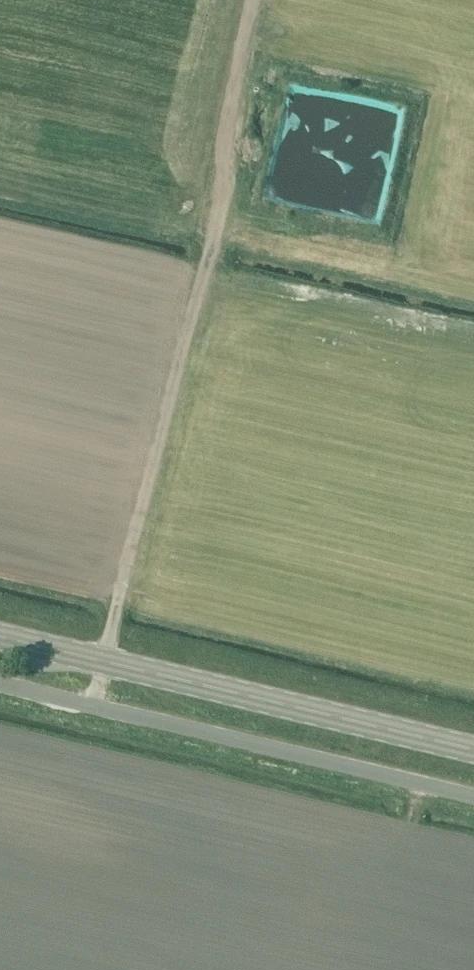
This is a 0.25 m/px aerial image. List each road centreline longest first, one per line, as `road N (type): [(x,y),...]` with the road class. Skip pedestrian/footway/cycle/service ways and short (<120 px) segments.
road 1 (track): [(271,0),(92,707)]
road 2 (secondary): [(473,750),(0,638)]
road 3 (unclassified): [(473,797),(0,685)]

